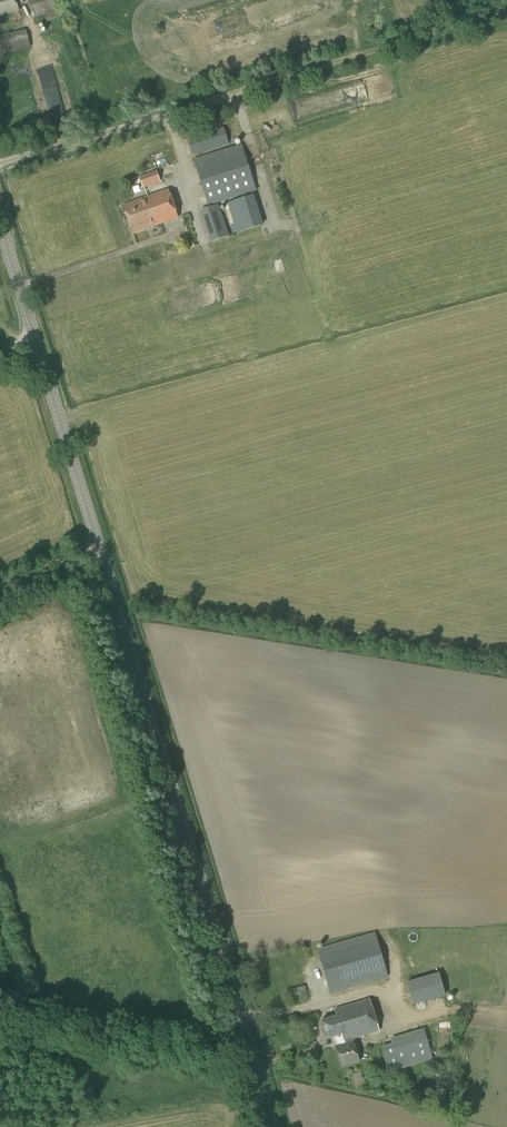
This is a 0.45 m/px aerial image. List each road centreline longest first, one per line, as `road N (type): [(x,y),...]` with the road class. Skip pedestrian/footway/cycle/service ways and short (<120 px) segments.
road 1 (tertiary): [(273,1126),(0,221)]
road 2 (unclassified): [(0,162),(506,8)]

